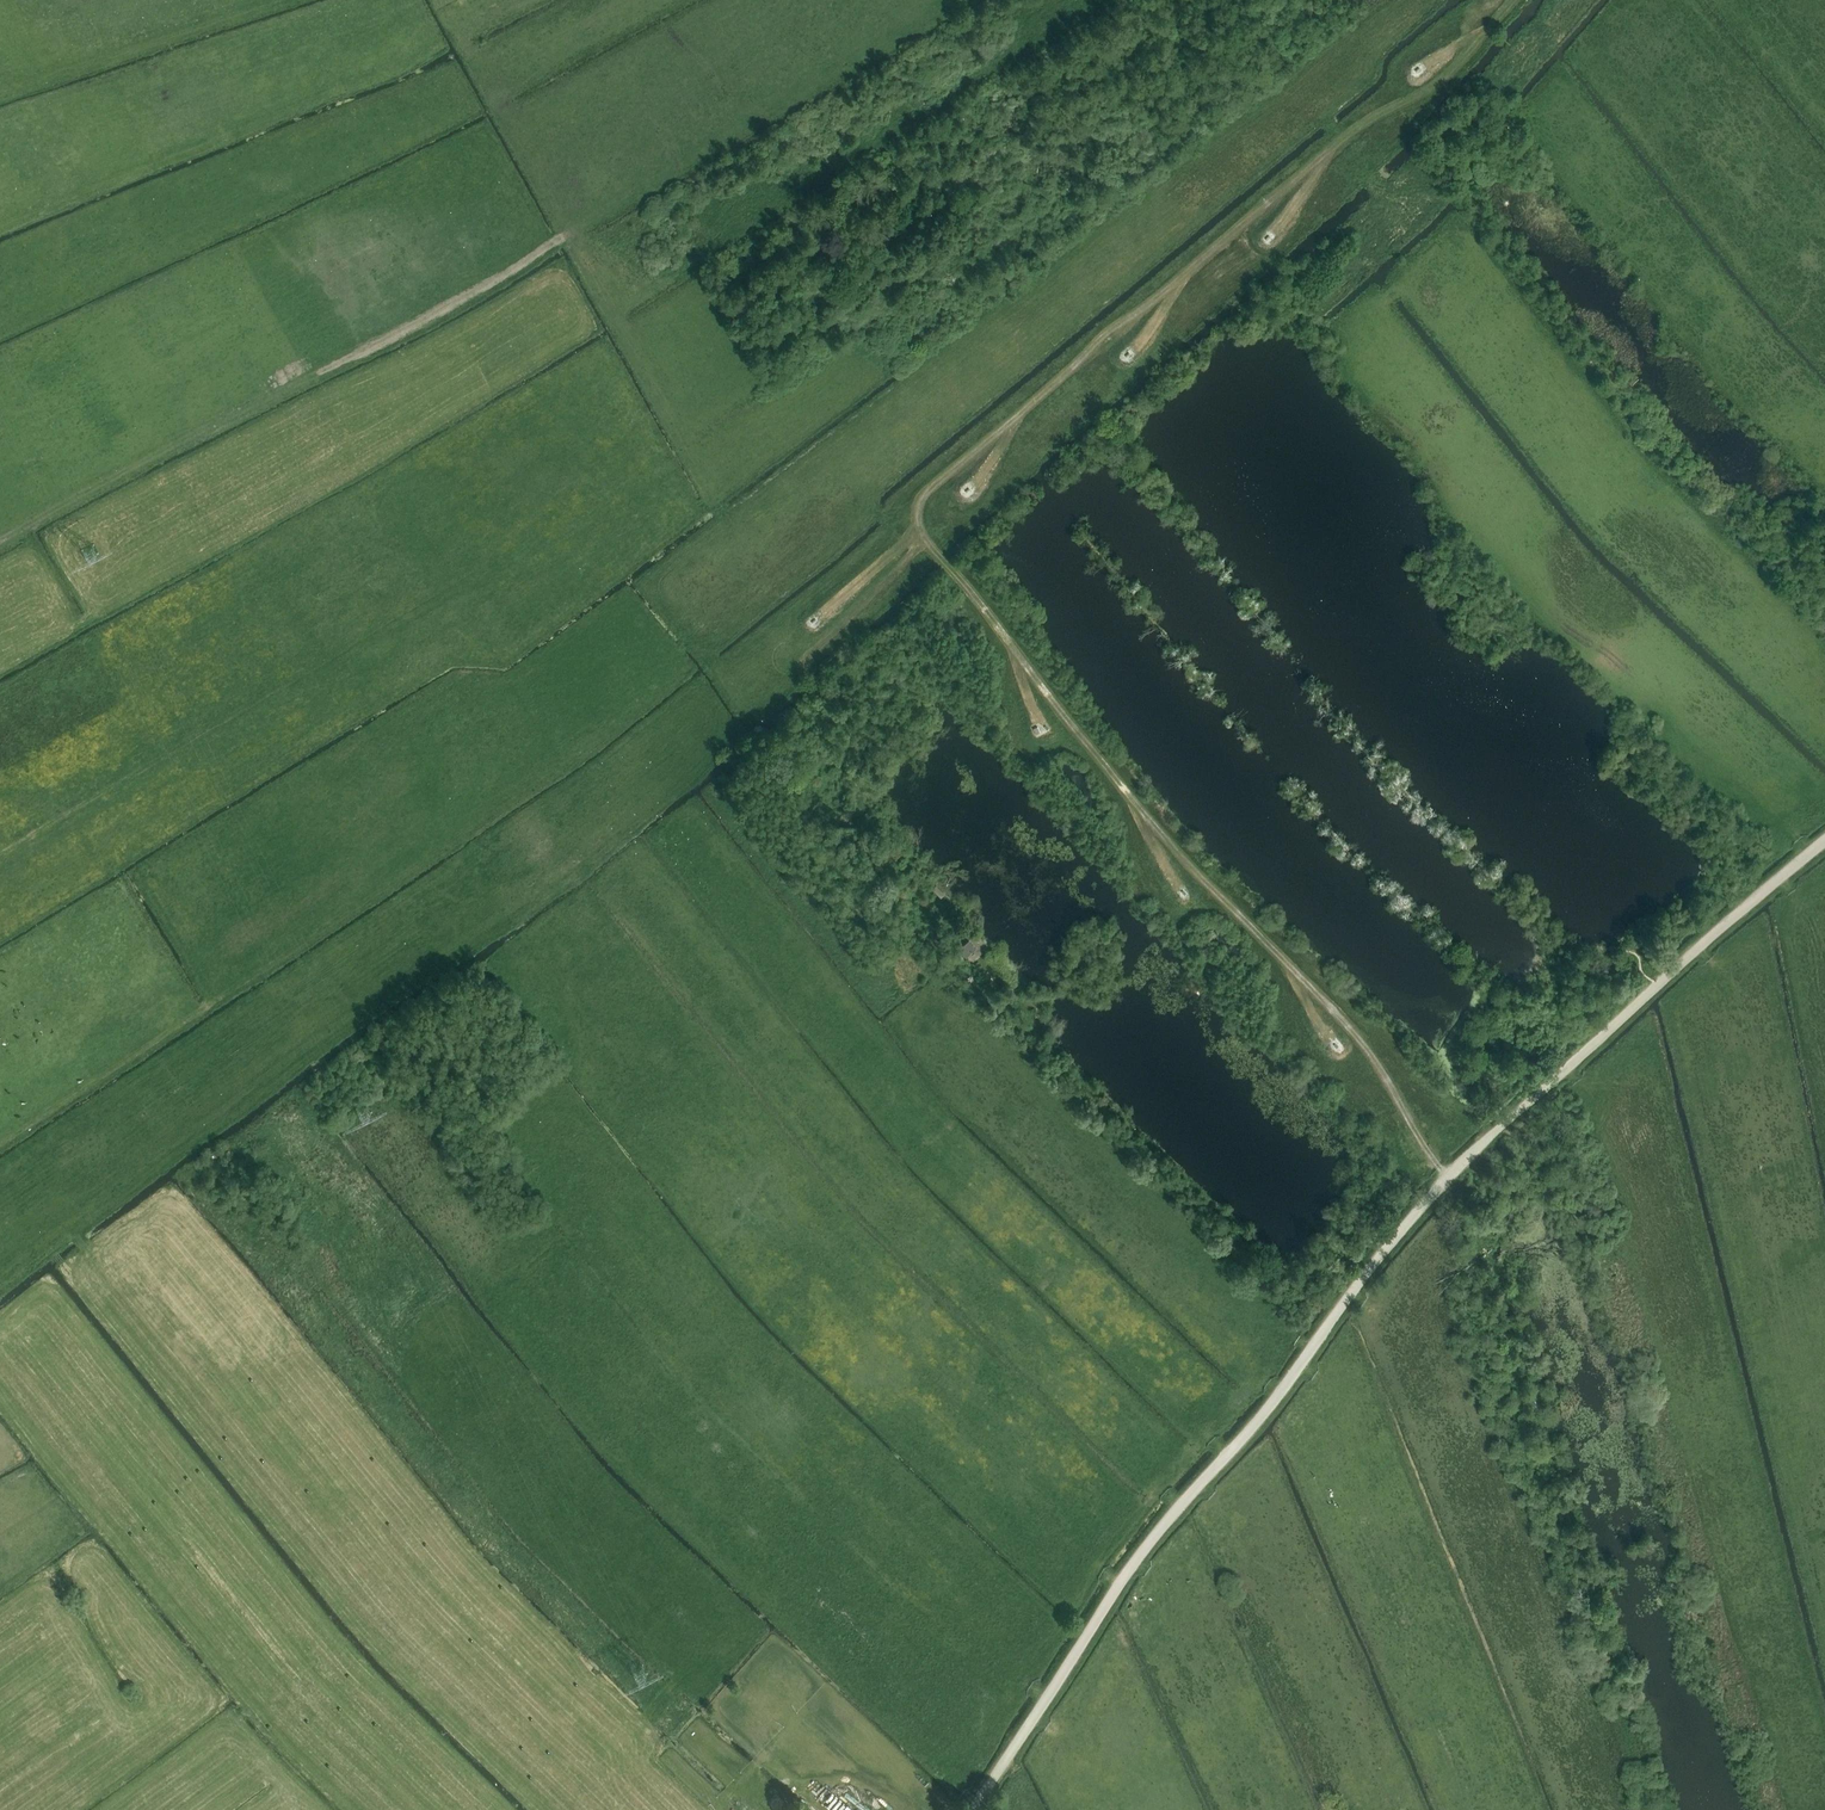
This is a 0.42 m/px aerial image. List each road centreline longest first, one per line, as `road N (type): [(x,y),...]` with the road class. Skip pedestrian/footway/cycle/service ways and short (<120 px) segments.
road 1 (track): [(1518,0),(1450,75),(1360,127),(1100,338),(919,508),(925,538),(1070,723),(1162,834),(1346,1023),(1450,1175)]
road 2 (track): [(973,1809),(1154,1537),(1287,1385),(1379,1257),(1450,1175),(1718,928),(1824,841)]

